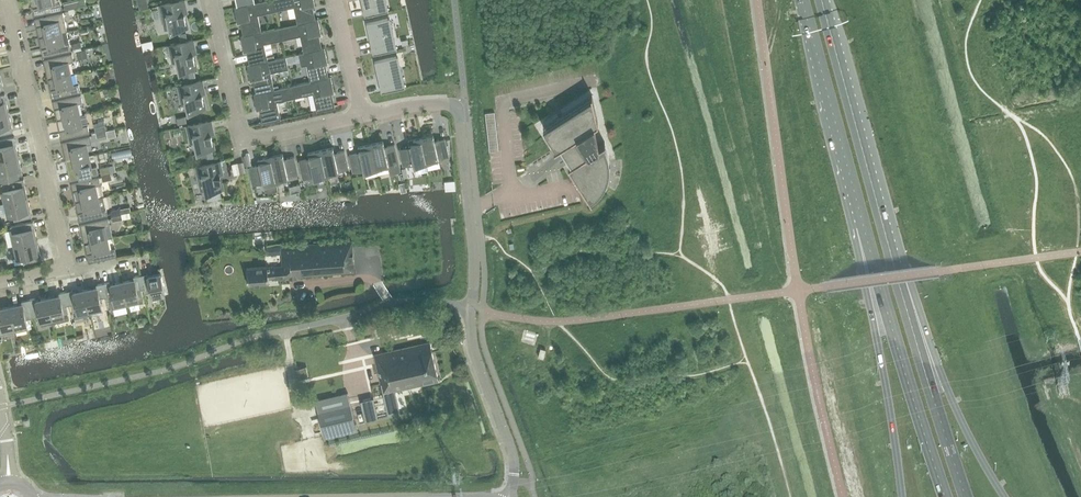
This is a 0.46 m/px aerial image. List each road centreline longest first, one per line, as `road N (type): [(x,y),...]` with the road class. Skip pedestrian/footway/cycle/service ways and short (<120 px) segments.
road 1 (unclassified): [(509,496),(511,450),(471,338),(472,237),(455,108)]
road 2 (primary): [(1007,496),(950,394),(871,181)]
road 3 (primary): [(968,496),(871,181)]
road 4 (primary): [(852,188),(946,496)]
road 5 (primary): [(852,188),(902,496)]
road 6 (residential): [(8,0),(68,269)]
road 7 (residential): [(362,117),(243,143),(211,0)]
road 8 (primary): [(801,0),(852,188)]
road 9 (primary): [(871,181),(823,0)]
road 10 (residential): [(336,0),(362,117)]

